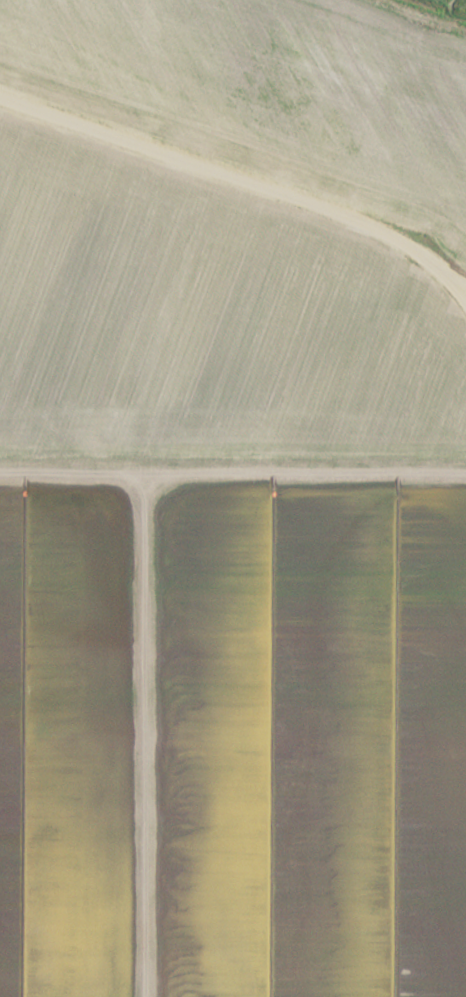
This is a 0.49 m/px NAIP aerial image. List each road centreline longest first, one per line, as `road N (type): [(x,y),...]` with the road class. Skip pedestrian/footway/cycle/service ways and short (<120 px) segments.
road 1 (residential): [(465,307),(433,262),(390,235),(0,105)]

